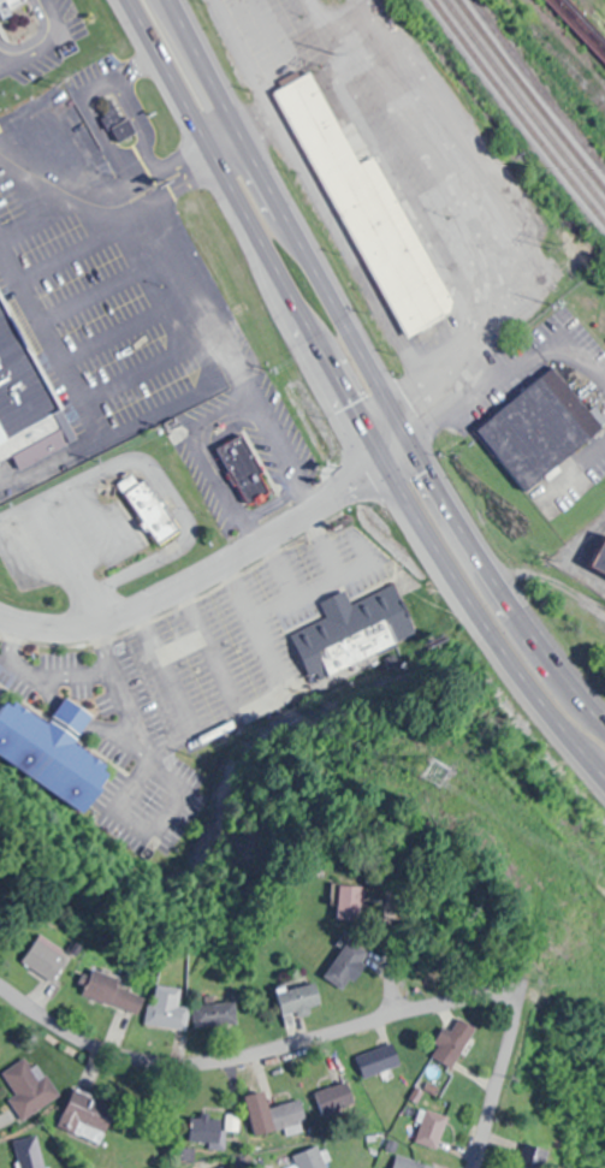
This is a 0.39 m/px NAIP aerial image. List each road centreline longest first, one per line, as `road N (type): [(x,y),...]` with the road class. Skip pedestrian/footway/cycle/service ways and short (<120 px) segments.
road 1 (primary): [(129,0),(378,464),(456,581)]
road 2 (primary): [(487,569),(363,362),(169,0)]
road 3 (residential): [(13,995),(79,1038),(176,1062),(279,1047),(485,989),(521,990)]
road 4 (residential): [(408,441),(164,593),(96,619),(37,627),(0,613)]
road 5 (primary): [(456,581),(604,777)]
road 6 (primary): [(604,718),(487,569)]
road 7 (residential): [(521,990),(473,1167)]
road 8 (residential): [(392,1013),(390,859)]

